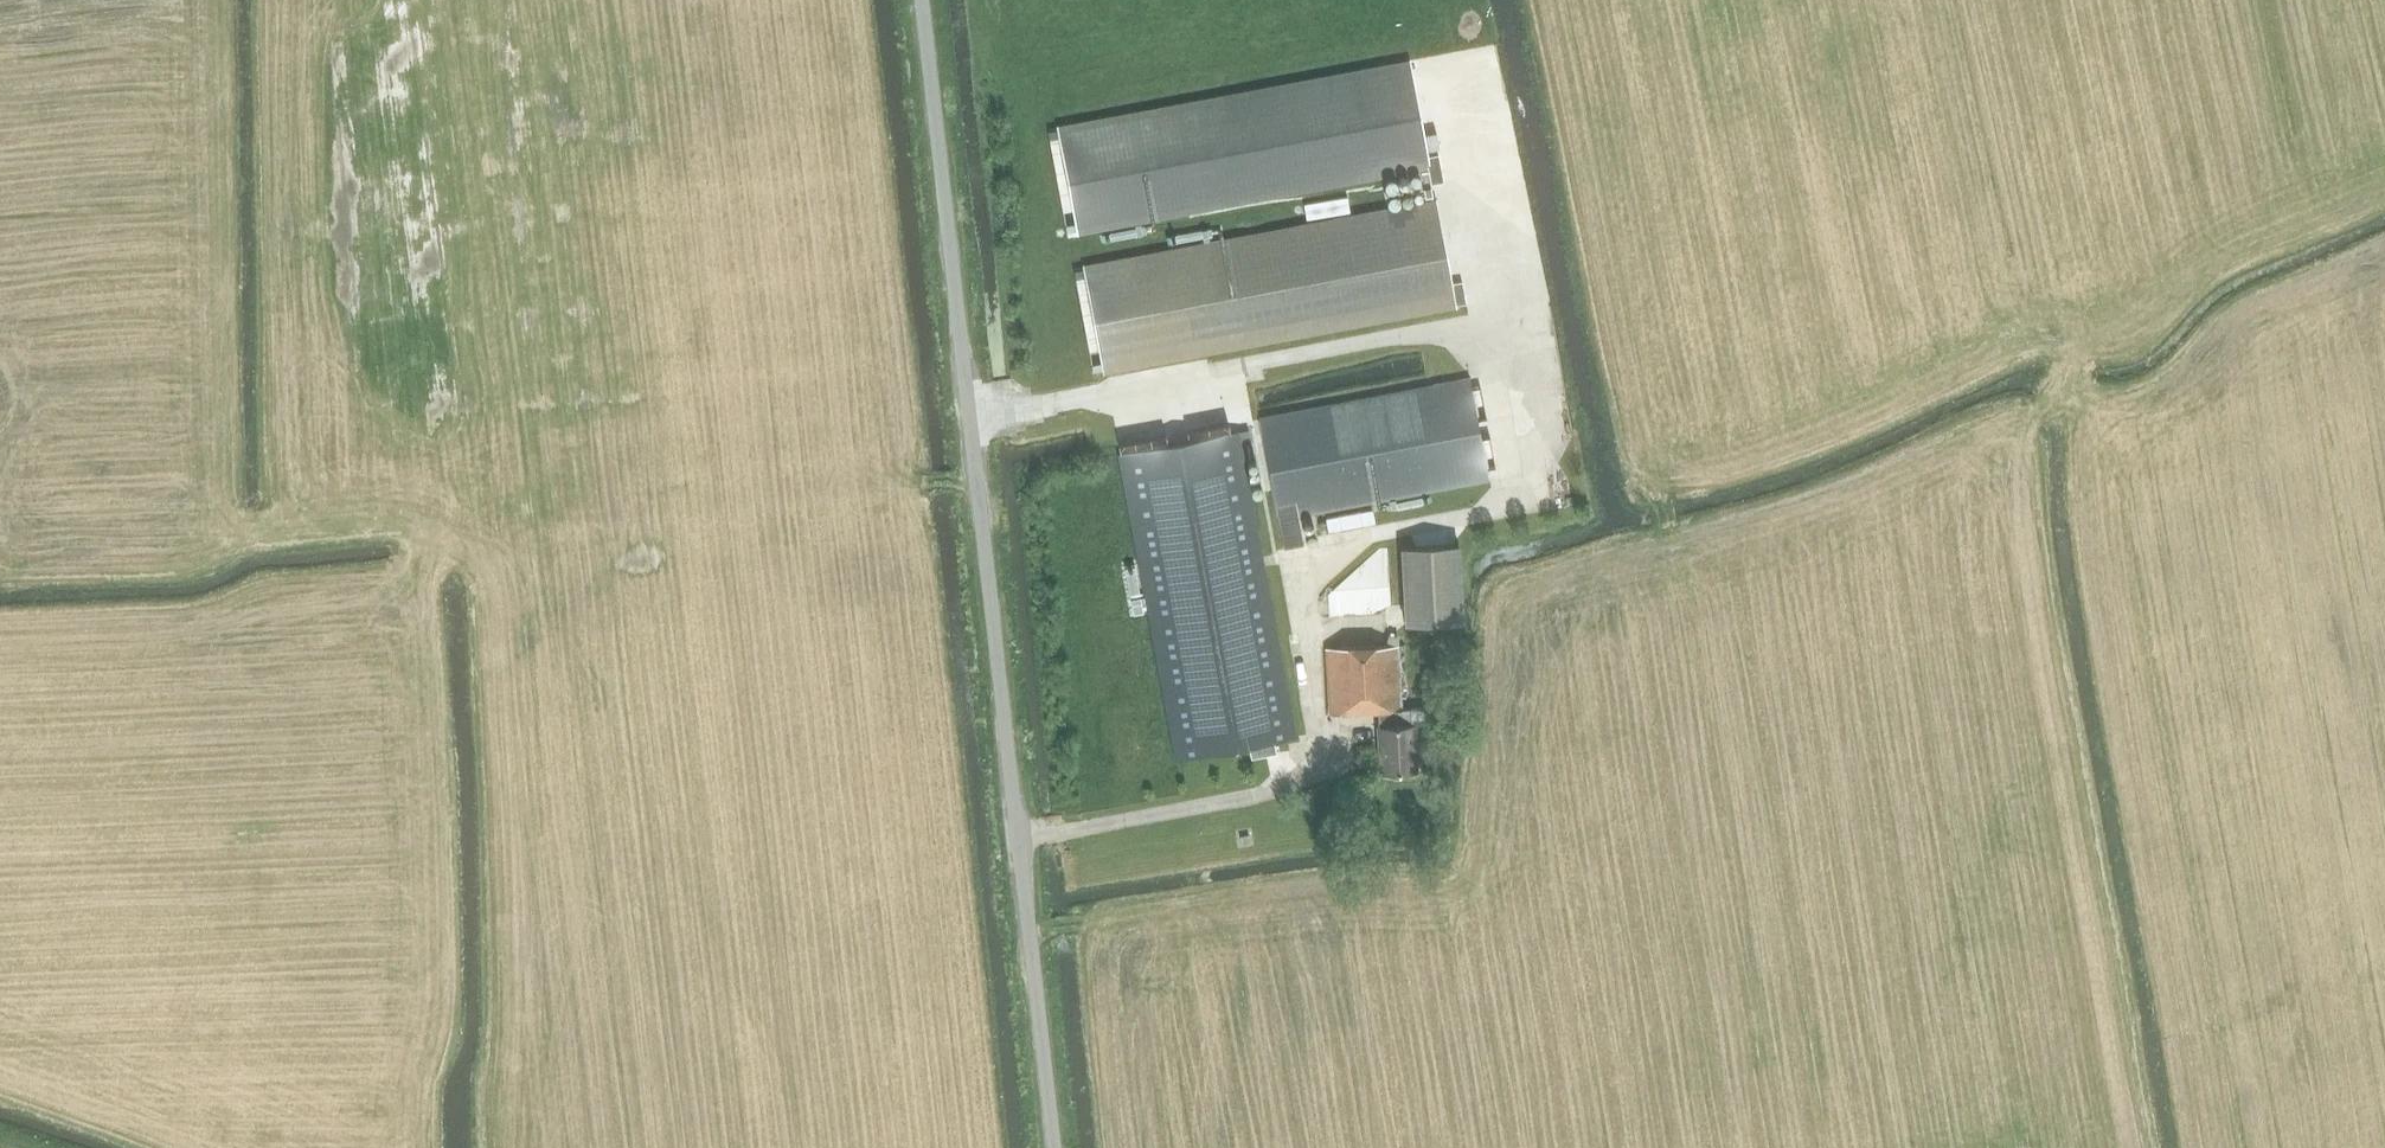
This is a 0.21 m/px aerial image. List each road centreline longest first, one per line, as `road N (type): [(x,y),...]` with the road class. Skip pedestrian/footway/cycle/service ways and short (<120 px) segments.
road 1 (unclassified): [(1051,1147),(919,0)]

